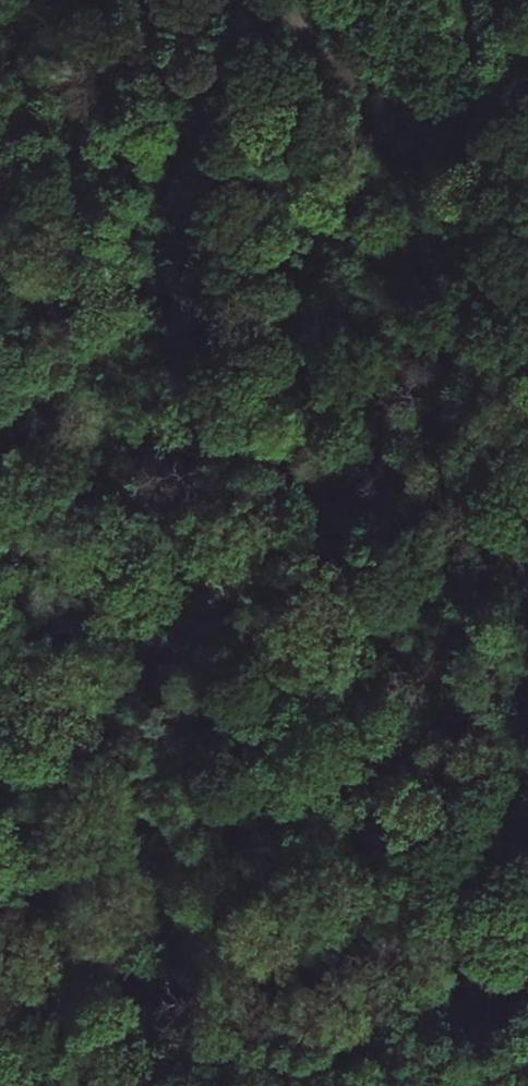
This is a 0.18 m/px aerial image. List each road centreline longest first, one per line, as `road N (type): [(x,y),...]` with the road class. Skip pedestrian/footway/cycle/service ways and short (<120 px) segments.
road 1 (track): [(308,0),(527,257)]

